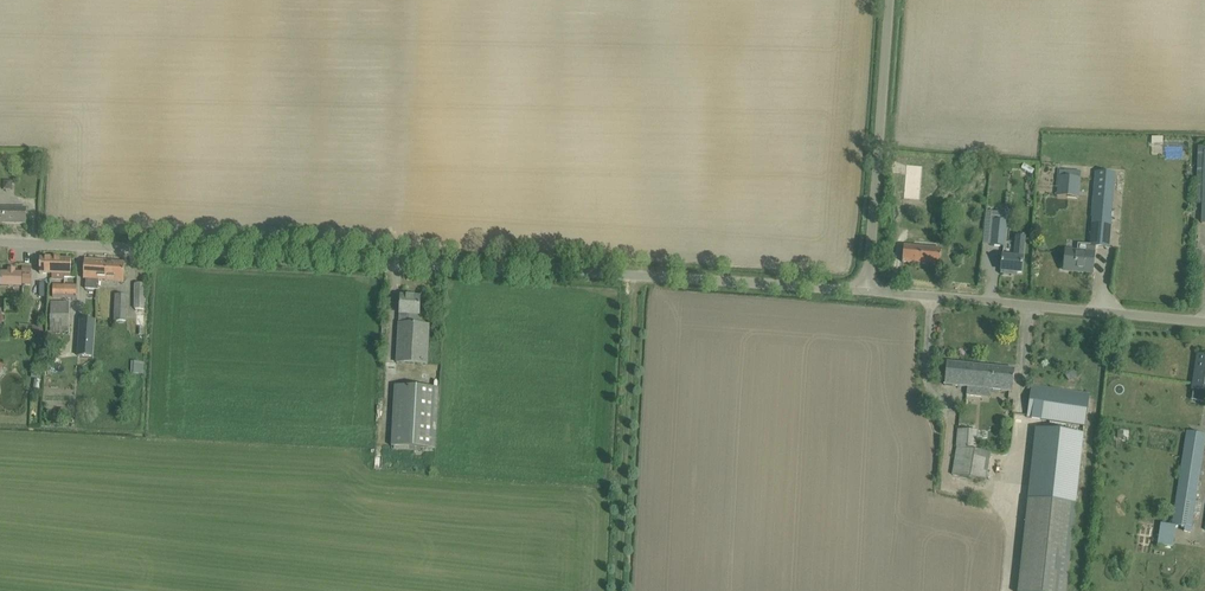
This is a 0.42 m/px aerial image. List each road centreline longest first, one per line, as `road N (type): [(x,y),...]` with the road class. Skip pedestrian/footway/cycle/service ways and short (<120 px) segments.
road 1 (unclassified): [(867,291),(0,238)]
road 2 (unclassified): [(1204,322),(867,291)]
road 3 (track): [(620,590),(636,275)]
road 4 (unclassified): [(867,291),(888,0)]

